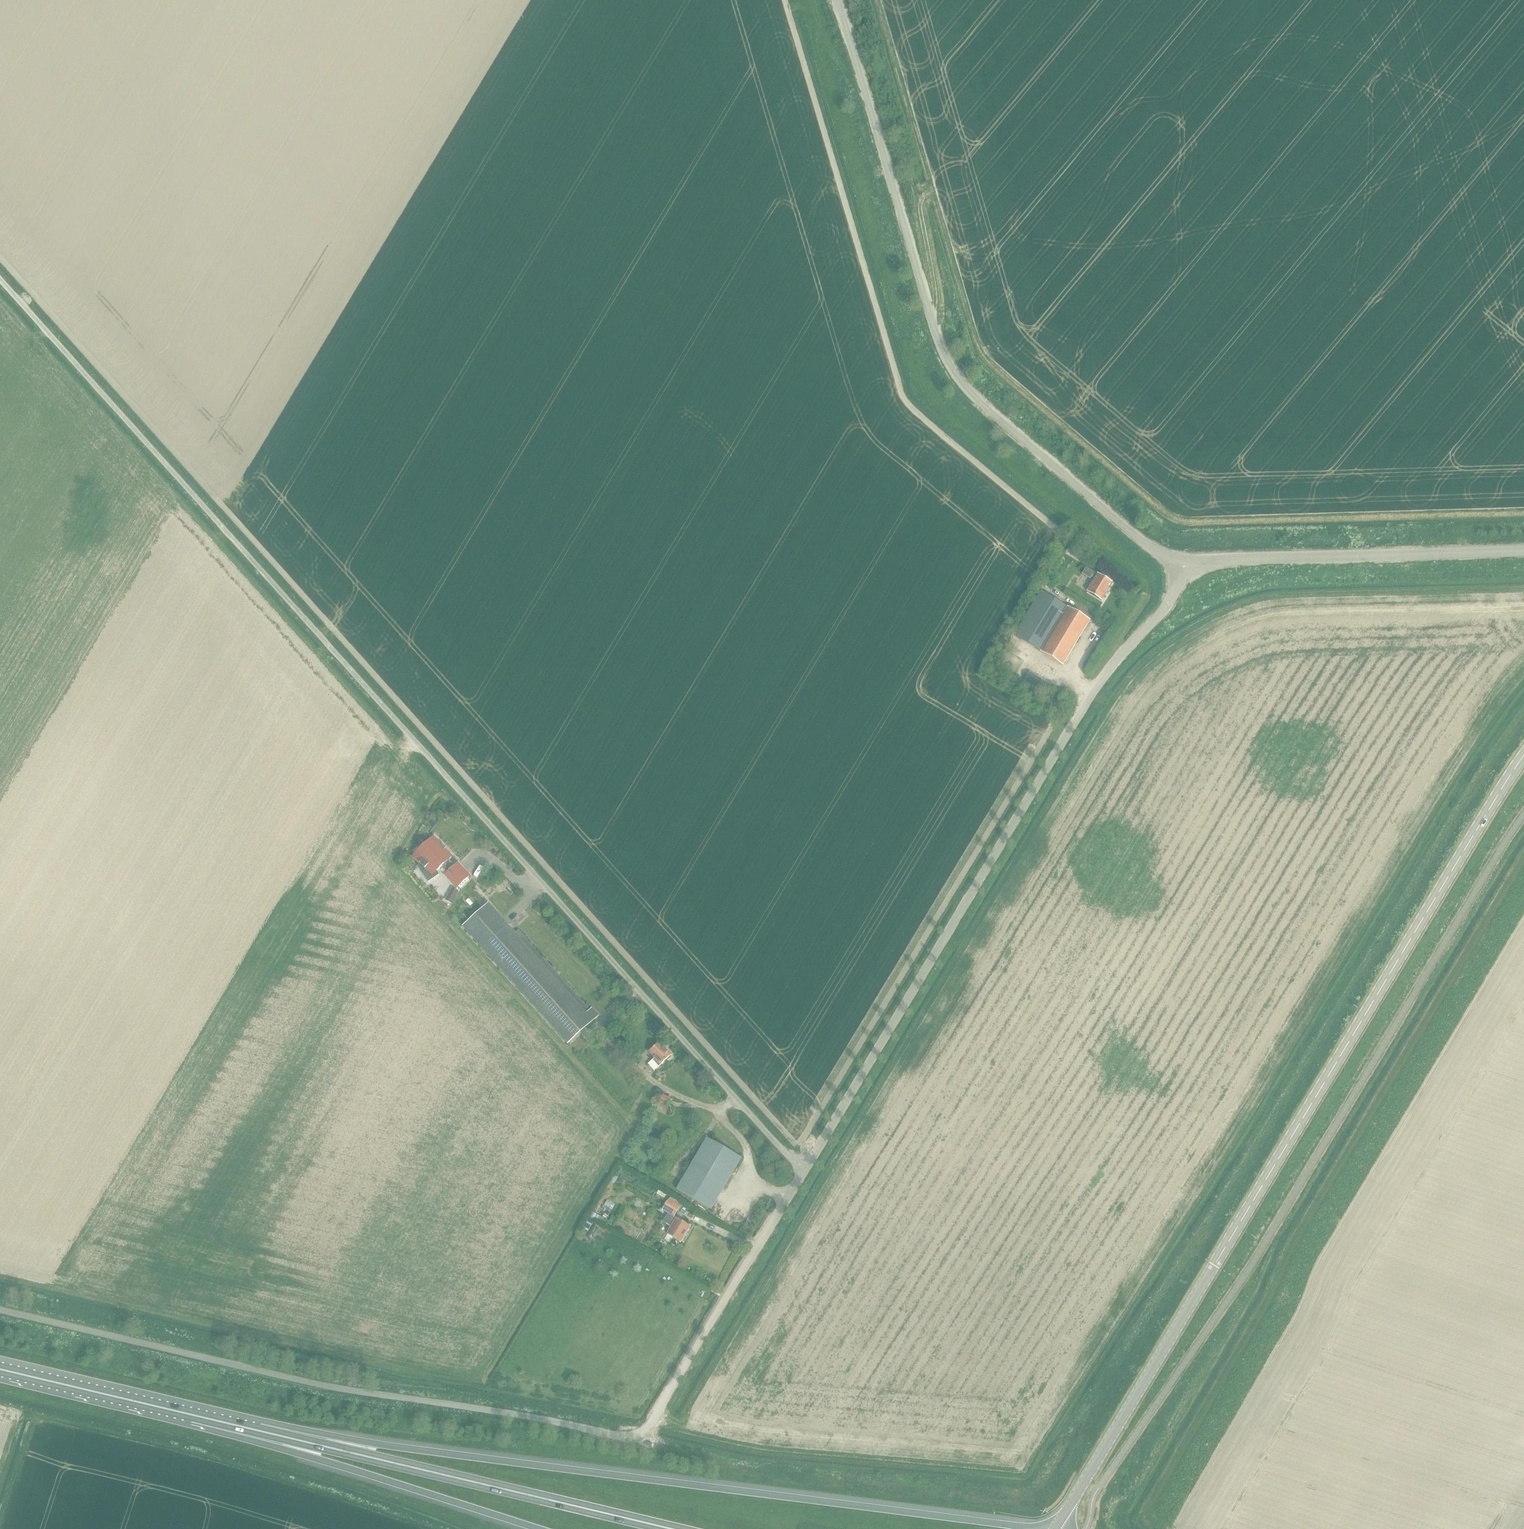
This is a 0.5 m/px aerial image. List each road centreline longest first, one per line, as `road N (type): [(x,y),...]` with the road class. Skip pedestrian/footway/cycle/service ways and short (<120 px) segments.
road 1 (unclassified): [(802,1172),(0,277)]
road 2 (track): [(1523,511),(1191,520),(1167,511),(978,348),(880,0)]
road 3 (unclassified): [(802,1172),(657,1414),(630,1437),(302,1380),(0,1310)]
road 4 (tertiary): [(1054,1528),(1523,753)]
road 5 (trunk): [(1026,1528),(260,1431)]
road 6 (unclassified): [(802,1172),(1094,689),(1171,603),(1179,561)]
road 7 (unclassified): [(1179,561),(1129,533),(963,387),(942,357),(836,0)]
road 8 (trunk): [(194,1415),(540,1528)]
road 9 (unclassified): [(1179,561),(1523,551)]
road 10 (trunk): [(672,1528),(421,1469)]
road 11 (trunk): [(0,1369),(194,1415)]
road 12 (trunk): [(260,1431),(421,1469)]

